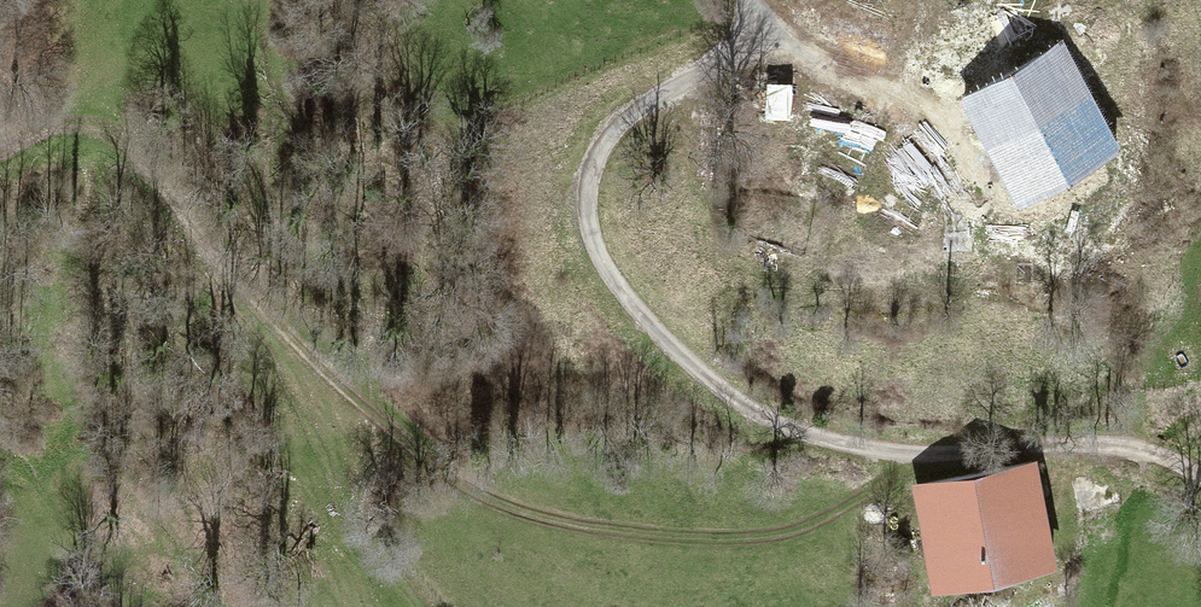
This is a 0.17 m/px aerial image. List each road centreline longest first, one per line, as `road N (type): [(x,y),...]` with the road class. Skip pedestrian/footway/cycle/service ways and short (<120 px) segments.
road 1 (track): [(918,453),(846,506),(765,535),(644,532),(537,513),(480,492),(317,363),(121,133),(62,121),(0,152)]
road 2 (track): [(771,28),(633,115),(600,150),(587,198),(590,225),(634,305),(735,398),(836,441),(918,453),(1104,443),(1140,447),(1200,476)]
road 3 (track): [(771,28),(828,67),(925,109)]

